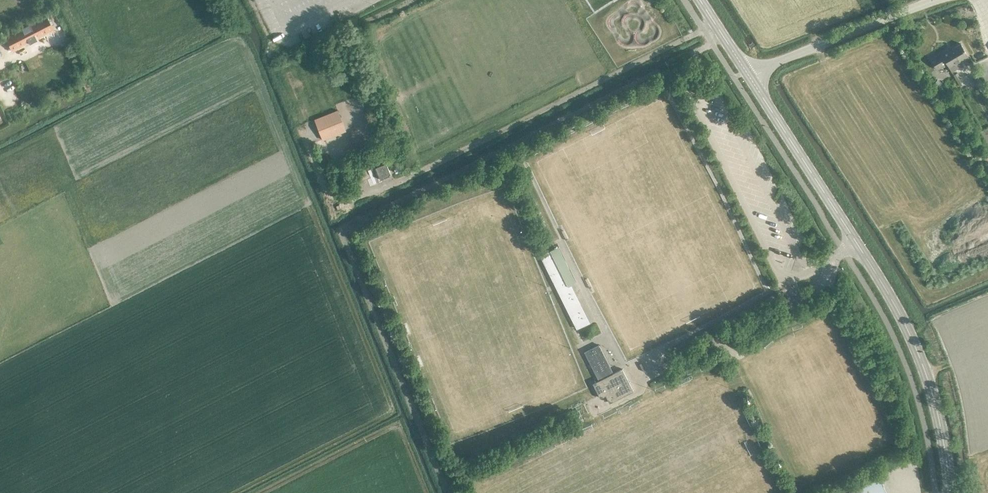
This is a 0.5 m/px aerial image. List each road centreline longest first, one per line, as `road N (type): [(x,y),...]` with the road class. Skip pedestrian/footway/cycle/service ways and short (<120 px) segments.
road 1 (secondary): [(950,492),(940,422),(911,337),(748,72)]
road 2 (unclassified): [(748,72),(937,0)]

